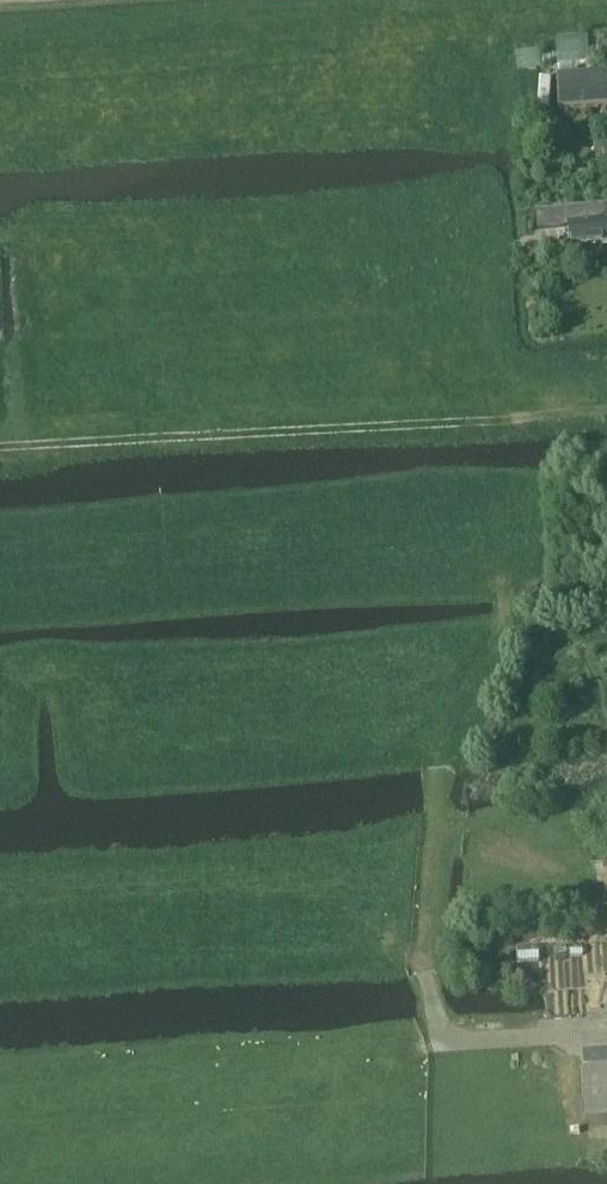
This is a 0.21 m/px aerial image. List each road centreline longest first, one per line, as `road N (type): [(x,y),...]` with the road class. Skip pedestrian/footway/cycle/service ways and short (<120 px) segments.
road 1 (track): [(606,408),(0,448)]

